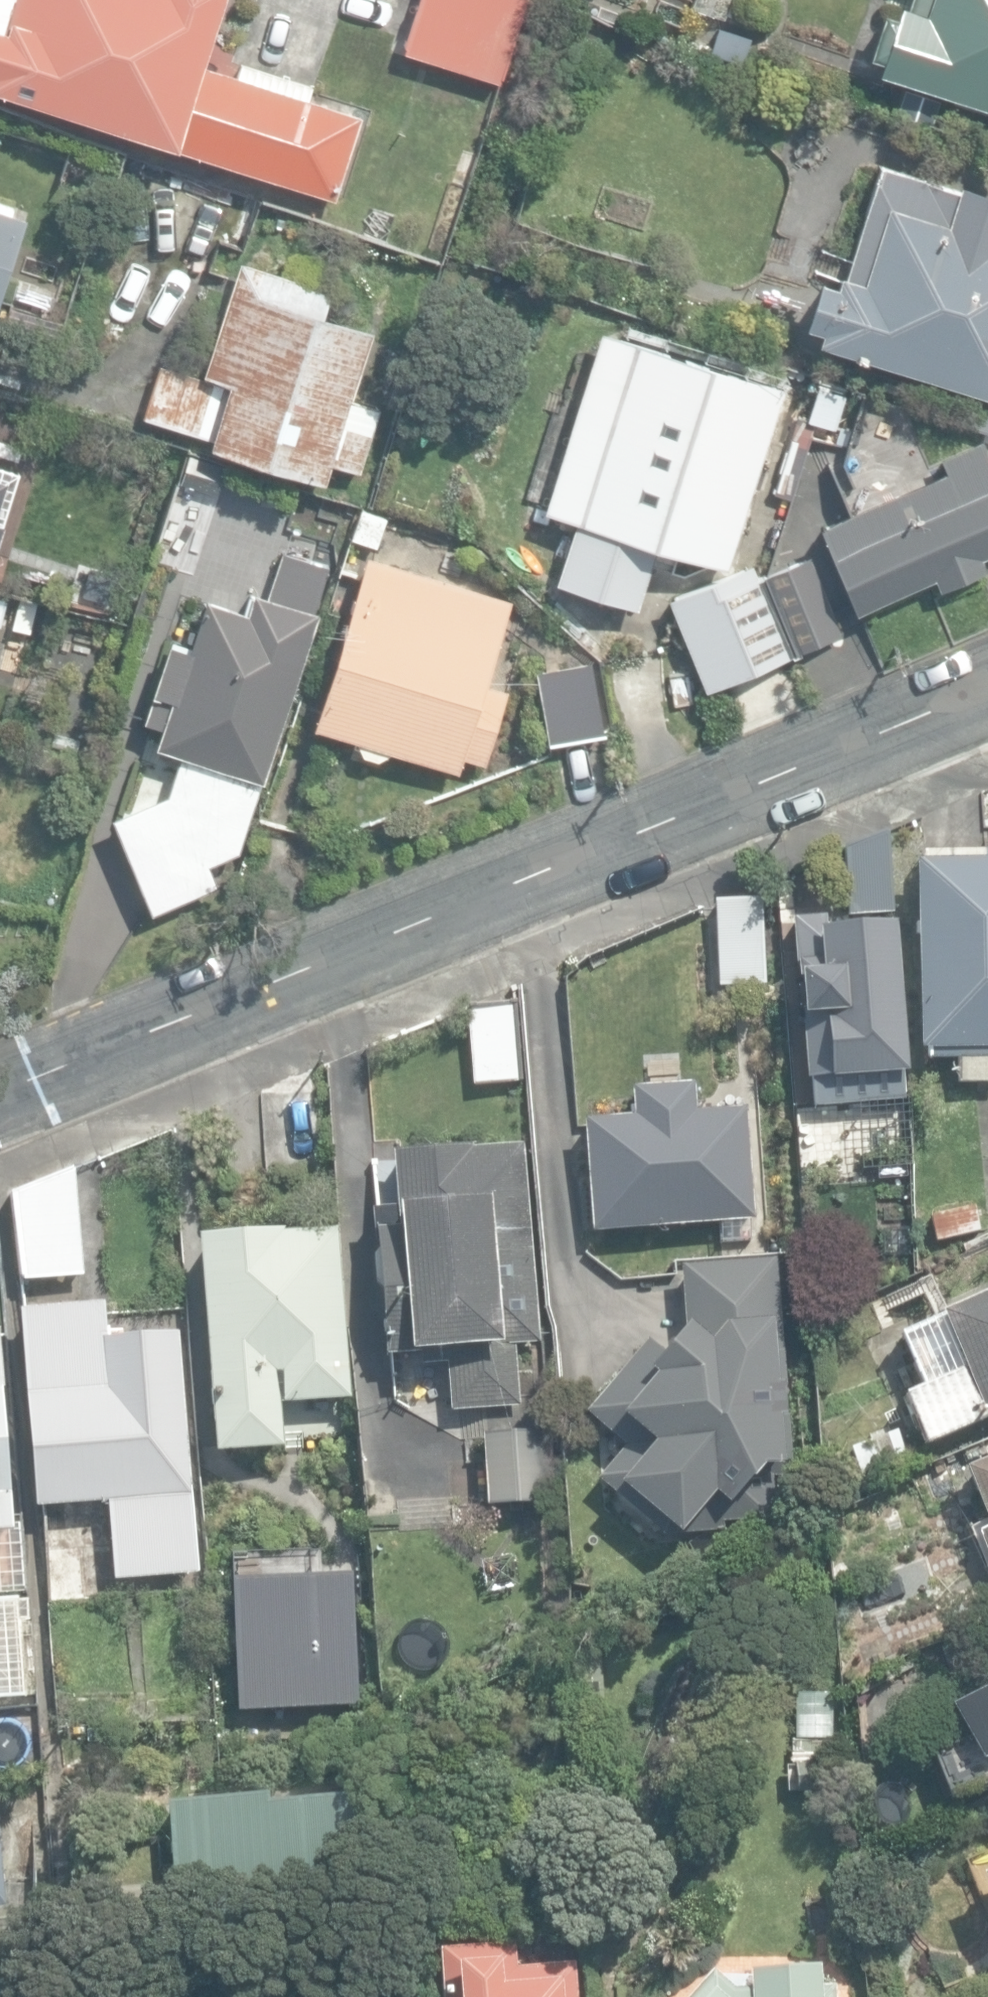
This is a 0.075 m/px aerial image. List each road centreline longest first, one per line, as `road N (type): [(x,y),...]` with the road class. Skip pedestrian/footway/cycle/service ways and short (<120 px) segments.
road 1 (residential): [(0,1079),(987,688)]

